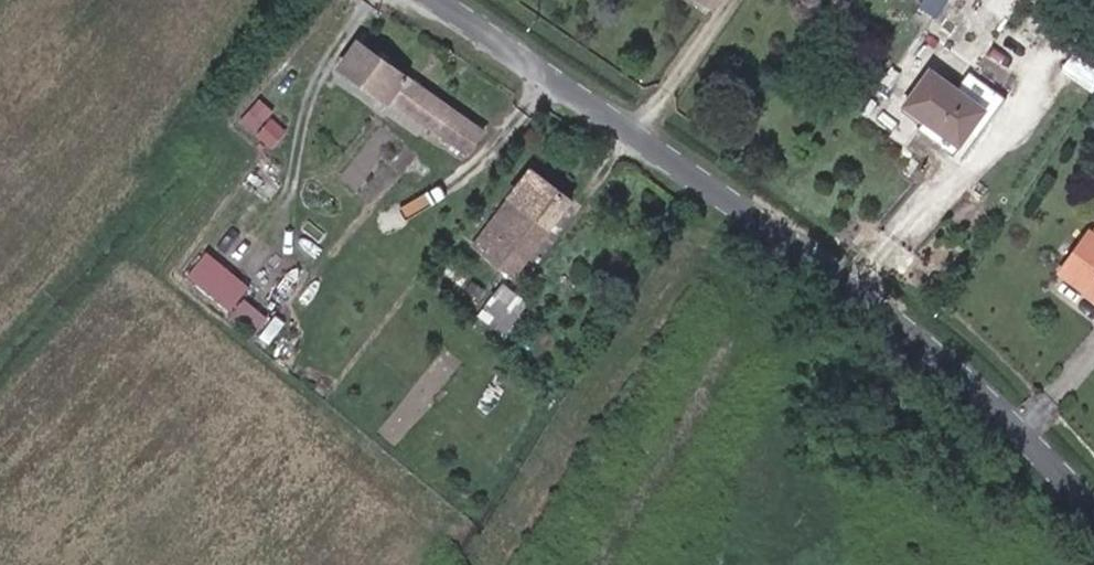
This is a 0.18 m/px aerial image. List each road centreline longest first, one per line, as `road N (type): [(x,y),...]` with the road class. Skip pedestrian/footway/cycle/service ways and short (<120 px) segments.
road 1 (residential): [(1093,495),(949,351),(438,0)]

